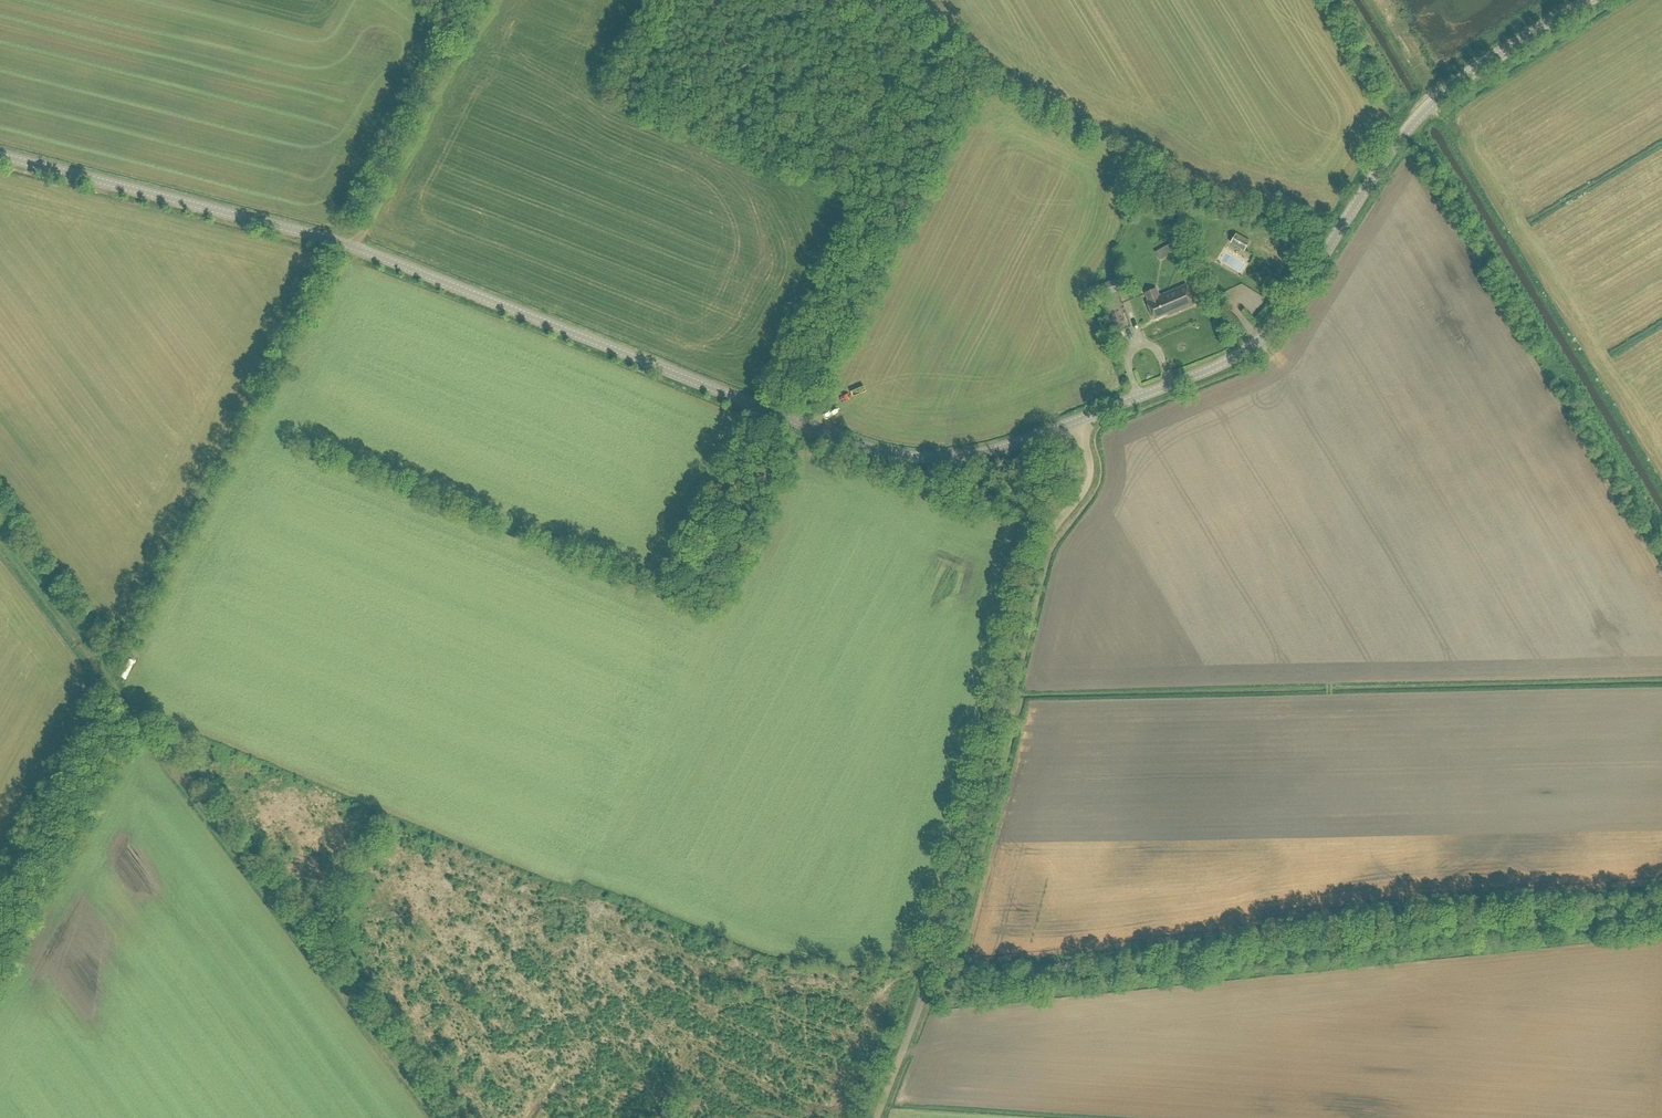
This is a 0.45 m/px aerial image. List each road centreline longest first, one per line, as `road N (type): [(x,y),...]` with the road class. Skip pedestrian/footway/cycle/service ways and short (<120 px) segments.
road 1 (tertiary): [(1076,422),(977,454),(874,451),(372,254),(0,156)]
road 2 (unclassified): [(875,1117),(922,1003),(1035,563),(1086,484),(1088,455),(1076,422)]
road 3 (track): [(434,1117),(0,539)]
road 4 (tertiary): [(1589,0),(1430,104),(1266,336),(1220,365),(1076,422)]

